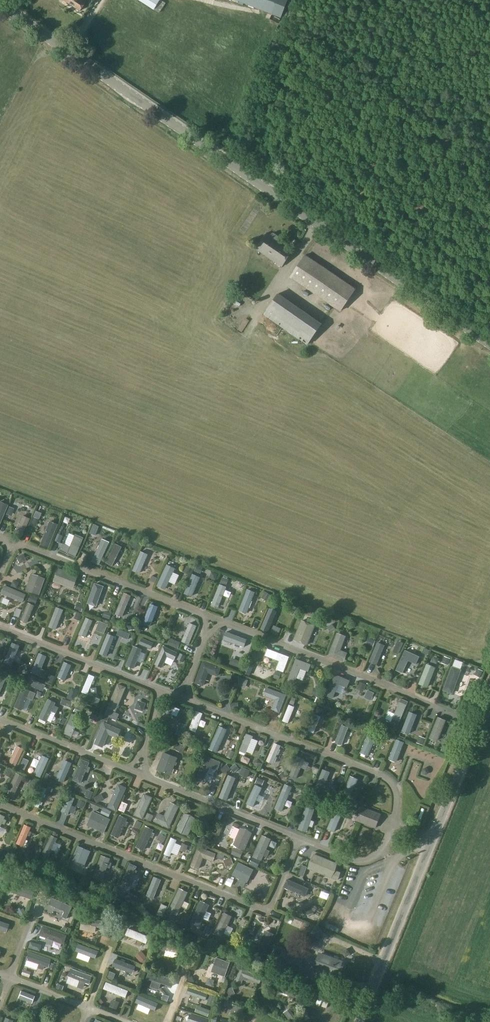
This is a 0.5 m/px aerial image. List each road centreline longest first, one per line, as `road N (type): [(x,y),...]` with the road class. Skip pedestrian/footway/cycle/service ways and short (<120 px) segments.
road 1 (tertiary): [(489,342),(2,0)]
road 2 (unclassified): [(358,1021),(489,698)]

